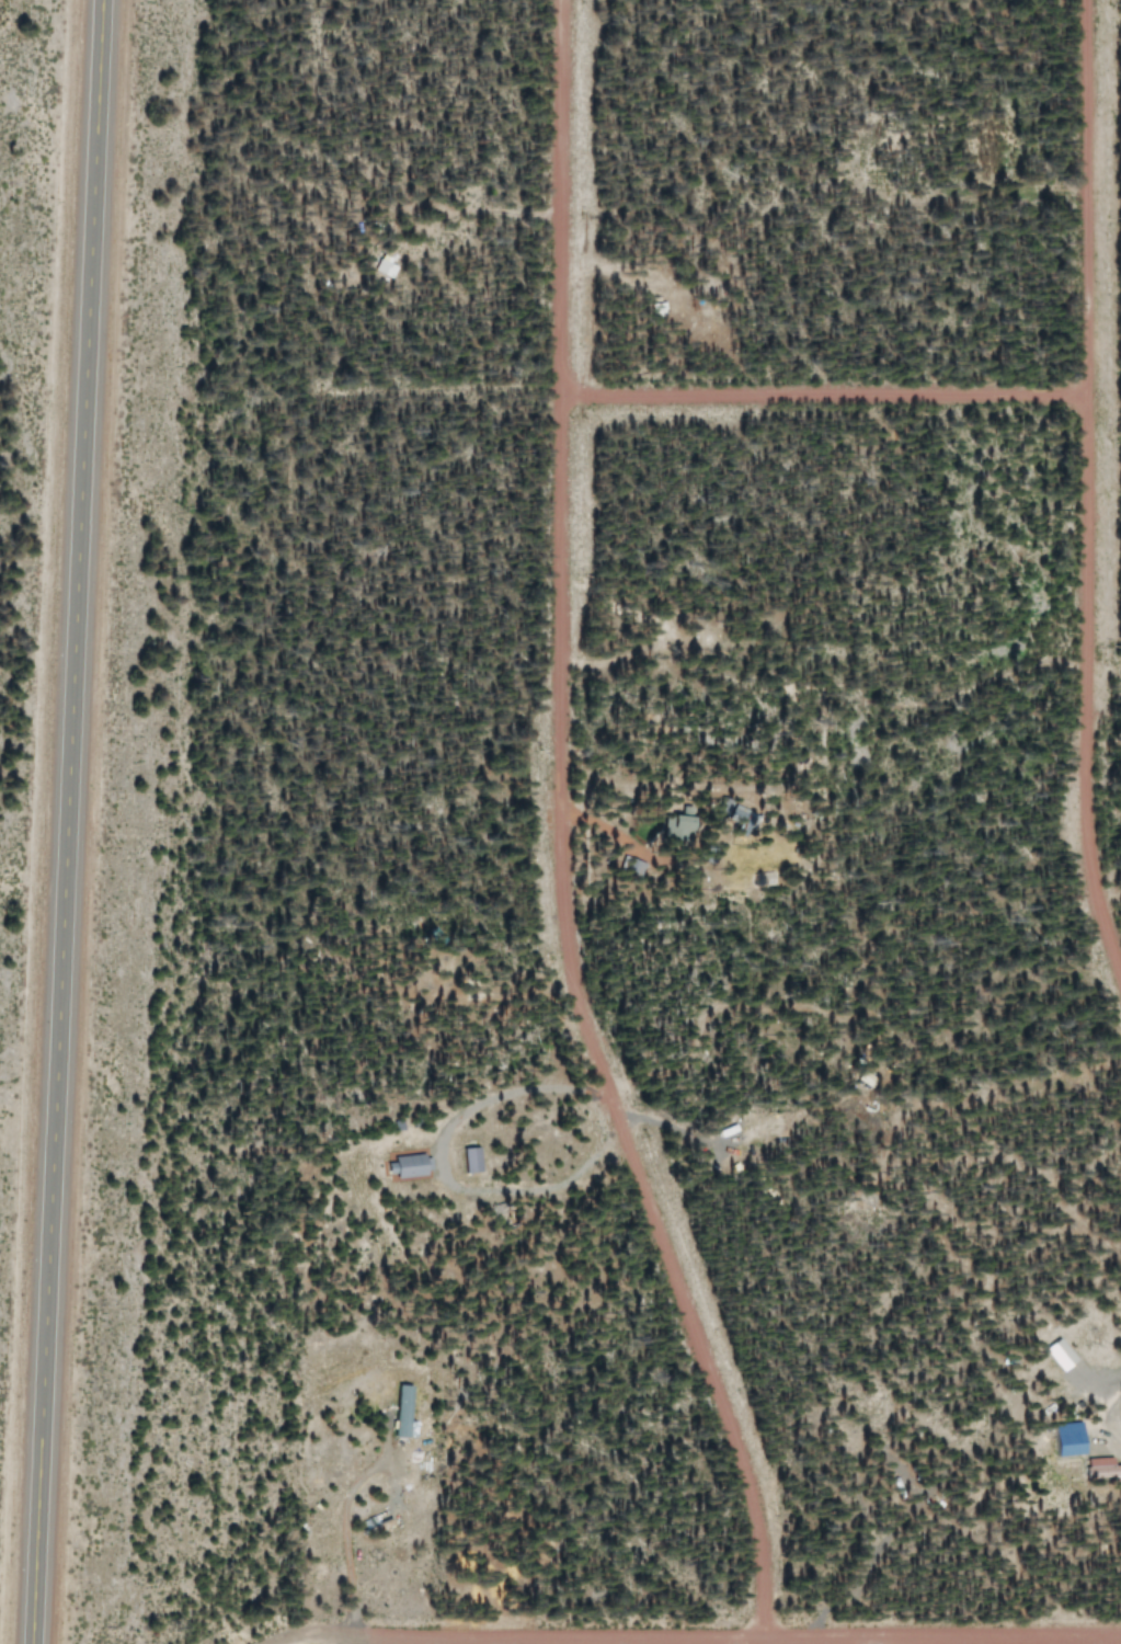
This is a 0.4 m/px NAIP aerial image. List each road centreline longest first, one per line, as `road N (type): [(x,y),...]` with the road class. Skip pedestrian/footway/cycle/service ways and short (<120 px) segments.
road 1 (residential): [(764,1640),(743,1481),(564,970),(553,859),(559,0)]
road 2 (trunk): [(29,1643),(98,0)]
road 3 (residential): [(1120,981),(1084,836),(1083,0)]
road 4 (residential): [(286,1643),(1120,1639)]
road 5 (residential): [(562,393),(1084,396)]

